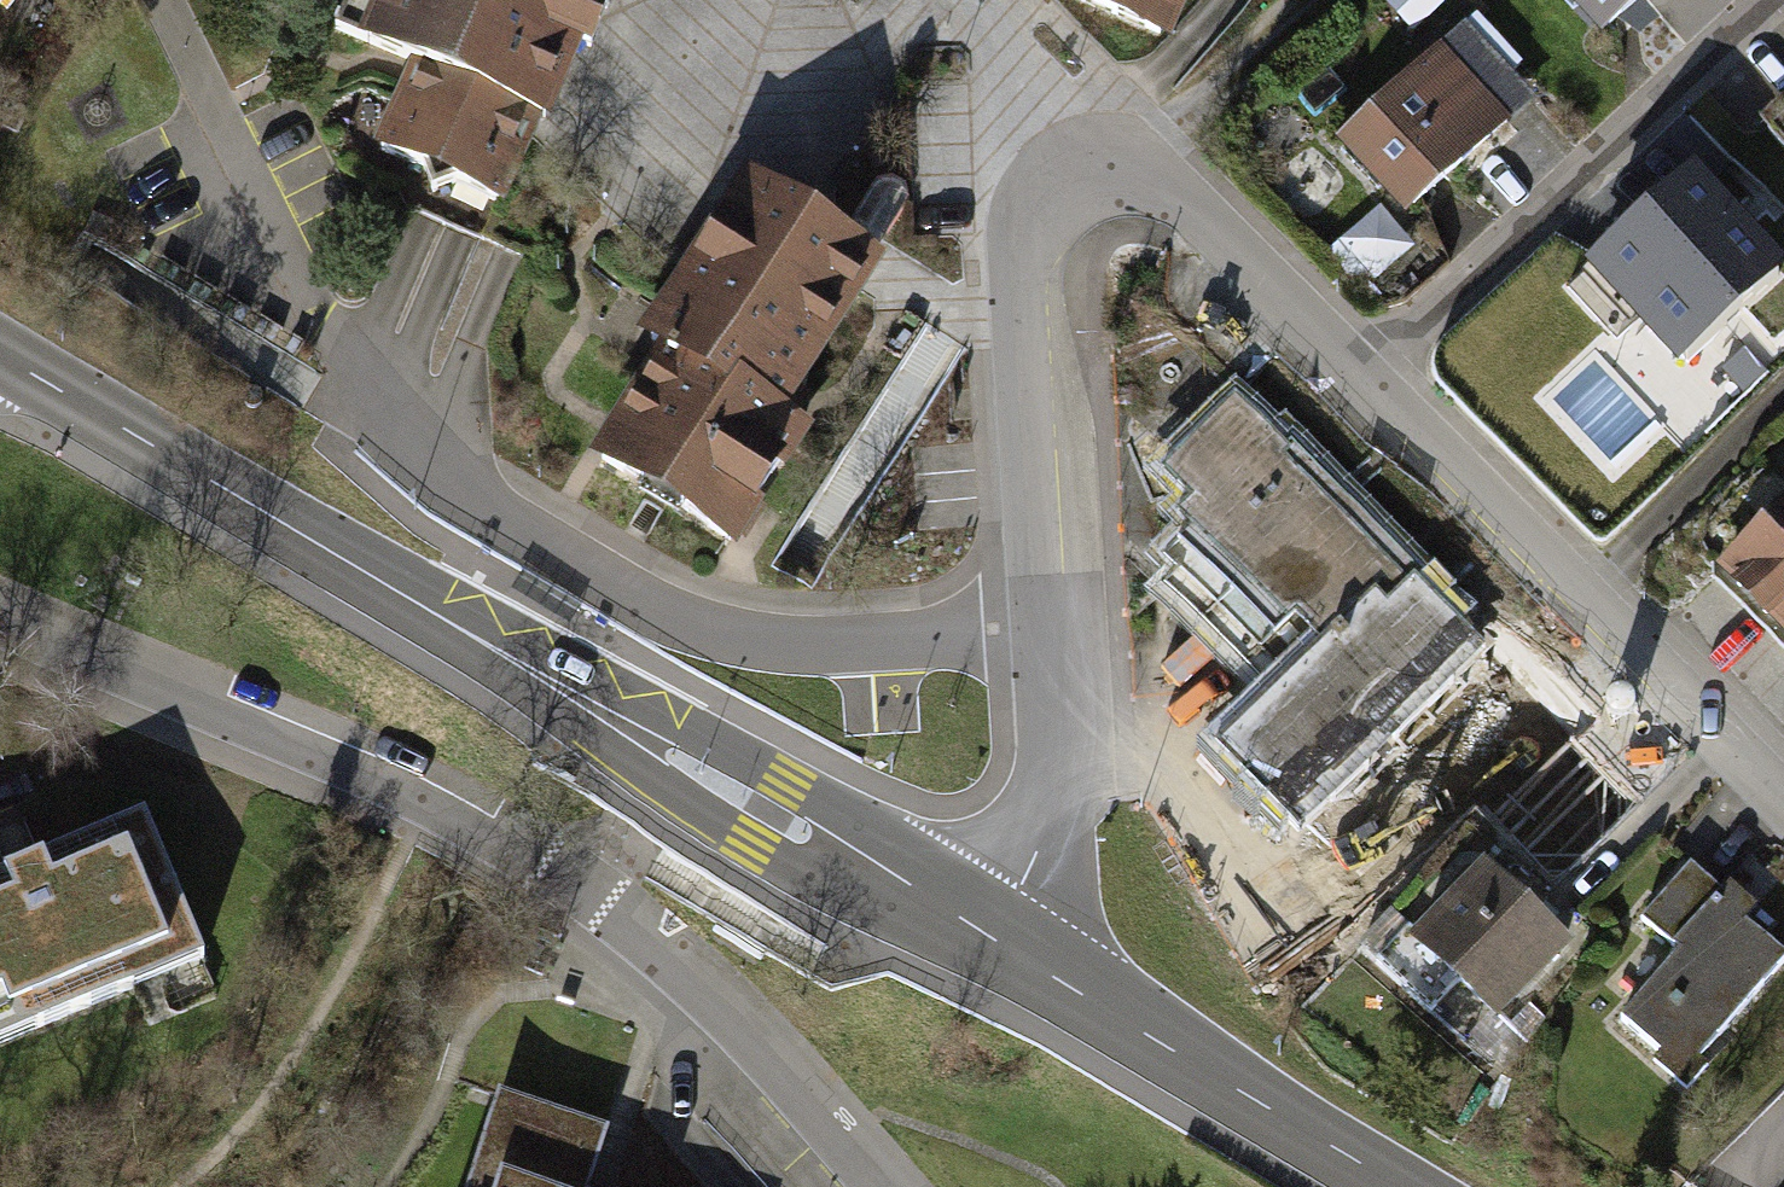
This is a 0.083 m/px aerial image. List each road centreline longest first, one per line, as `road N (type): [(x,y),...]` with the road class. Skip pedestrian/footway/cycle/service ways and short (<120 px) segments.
road 1 (residential): [(1054,624),(787,644),(686,625),(465,491),(369,388),(324,322),(163,0)]
road 2 (secondary): [(0,350),(984,939)]
road 3 (residential): [(893,1186),(734,1011),(584,888),(429,801),(0,614)]
road 4 (residential): [(1366,372),(1783,789)]
road 5 (residential): [(1366,372),(1697,64),(1777,0)]
road 6 (secondary): [(984,939),(1403,1186)]
road 7 (residential): [(1074,160),(1043,191),(1029,224),(1037,442),(1054,624)]
road 8 (residential): [(1074,160),(1105,150),(1138,156),(1366,372)]
road 9 (residential): [(1054,624),(1052,799),(984,939)]
road 10 (residential): [(981,0),(1074,160)]

